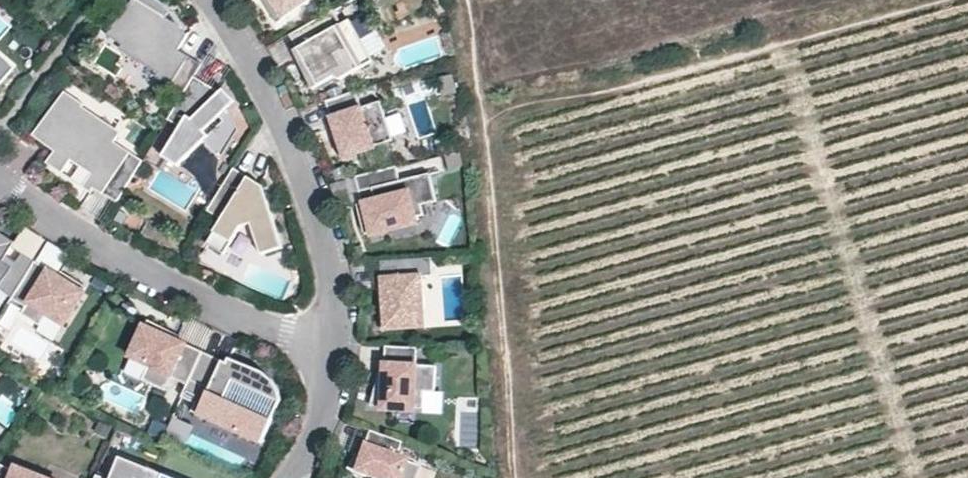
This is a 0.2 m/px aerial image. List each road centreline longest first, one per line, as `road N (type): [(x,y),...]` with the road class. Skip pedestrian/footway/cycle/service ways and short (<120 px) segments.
road 1 (residential): [(0,176),(166,281),(336,353)]
road 2 (residential): [(211,0),(274,109),(315,211),(336,300),(336,353)]
road 3 (residential): [(288,477),(322,416),(336,353)]

